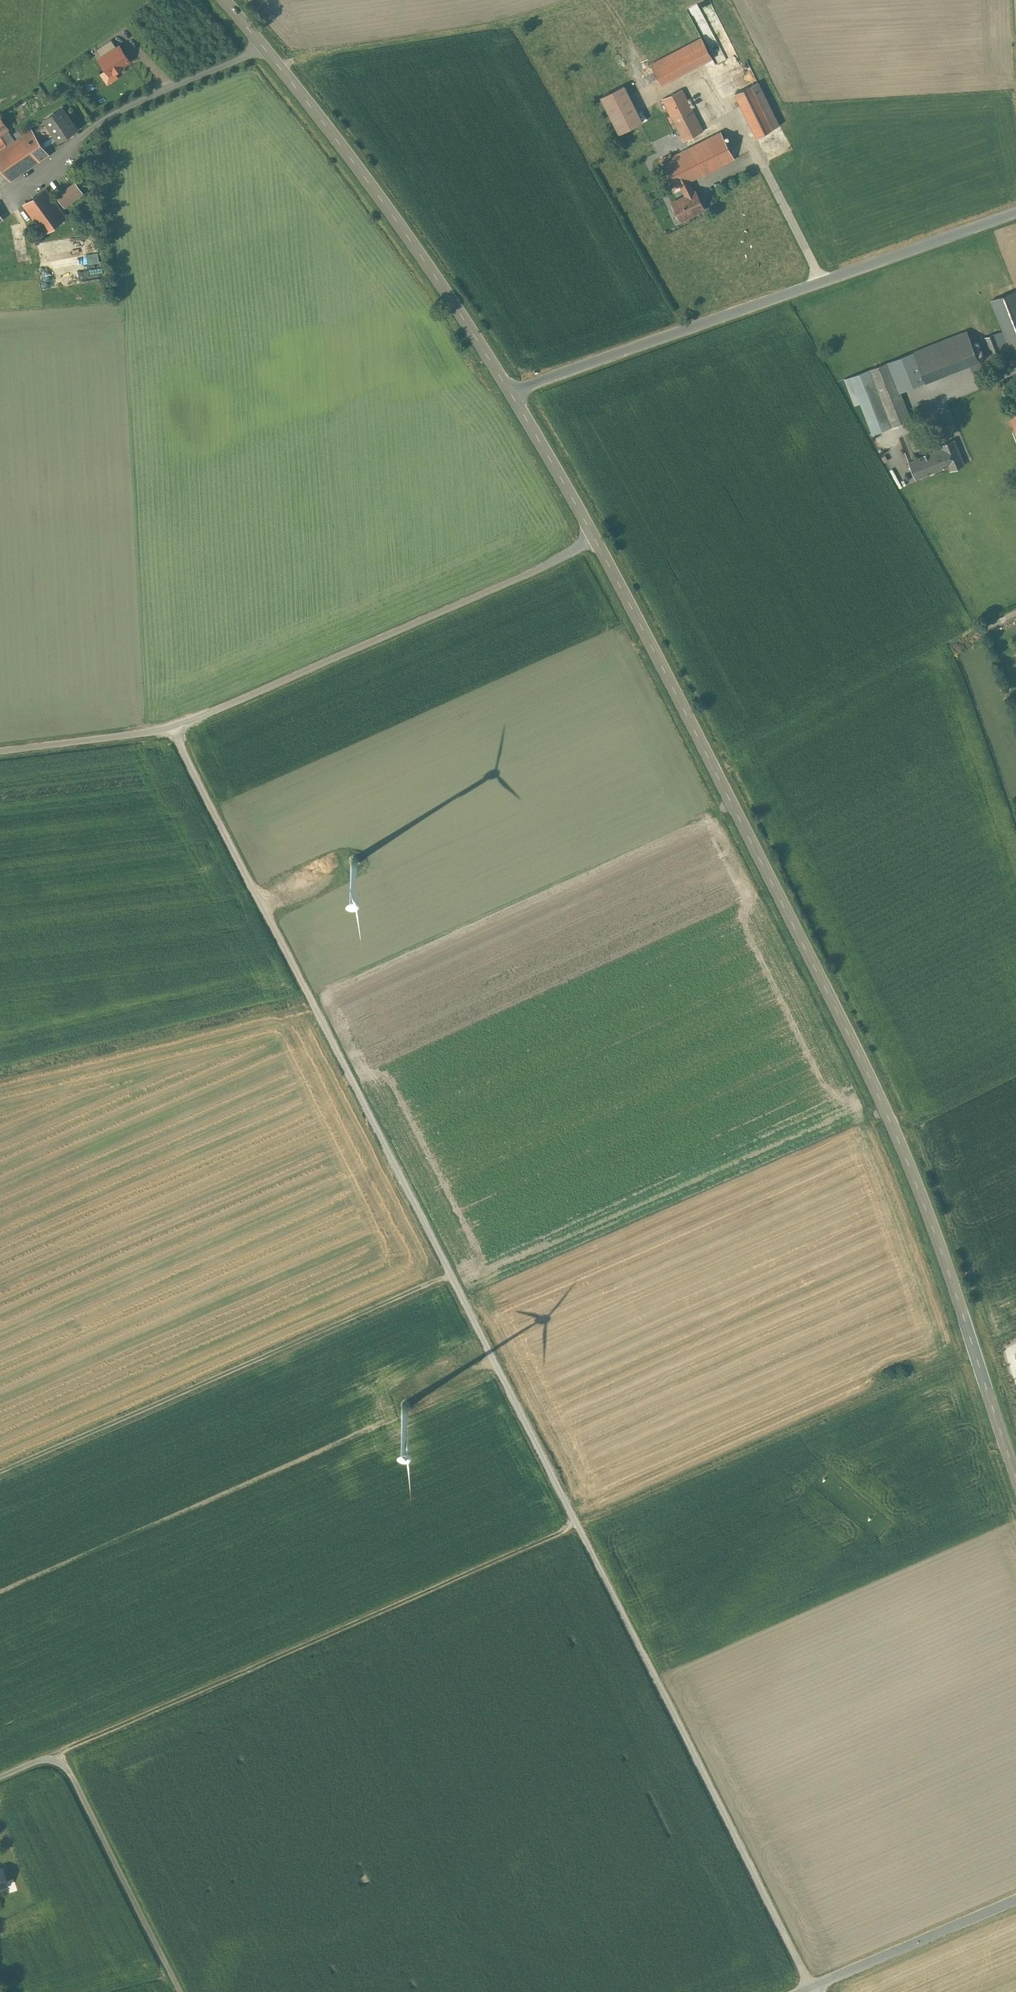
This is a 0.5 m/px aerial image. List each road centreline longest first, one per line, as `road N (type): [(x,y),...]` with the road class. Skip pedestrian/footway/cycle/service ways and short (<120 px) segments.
road 1 (tertiary): [(595,539),(884,1108),(1015,1474)]
road 2 (track): [(975,1350),(51,1759)]
road 3 (track): [(451,1274),(811,1987)]
road 4 (unclassified): [(0,750),(173,727),(595,539)]
road 5 (track): [(173,727),(451,1274)]
road 6 (unclassified): [(1015,213),(511,392)]
road 7 (track): [(0,1472),(451,1274)]
road 8 (tertiary): [(225,0),(394,217),(511,392)]
road 9 (track): [(0,1082),(314,1003)]
road 10 (unclassified): [(811,1987),(1015,1898)]
road 11 (tertiary): [(511,392),(595,539)]

